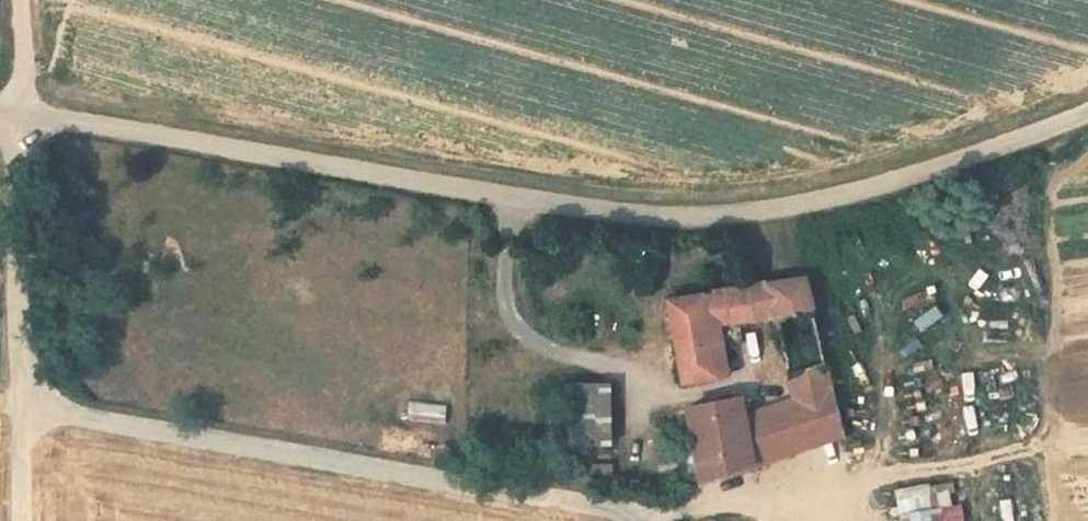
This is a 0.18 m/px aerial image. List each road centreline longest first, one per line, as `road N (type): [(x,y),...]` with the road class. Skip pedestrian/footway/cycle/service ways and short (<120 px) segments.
road 1 (unclassified): [(21,113),(635,216),(730,214),(848,193),(1087,115)]
road 2 (unclassified): [(21,113),(23,520)]

